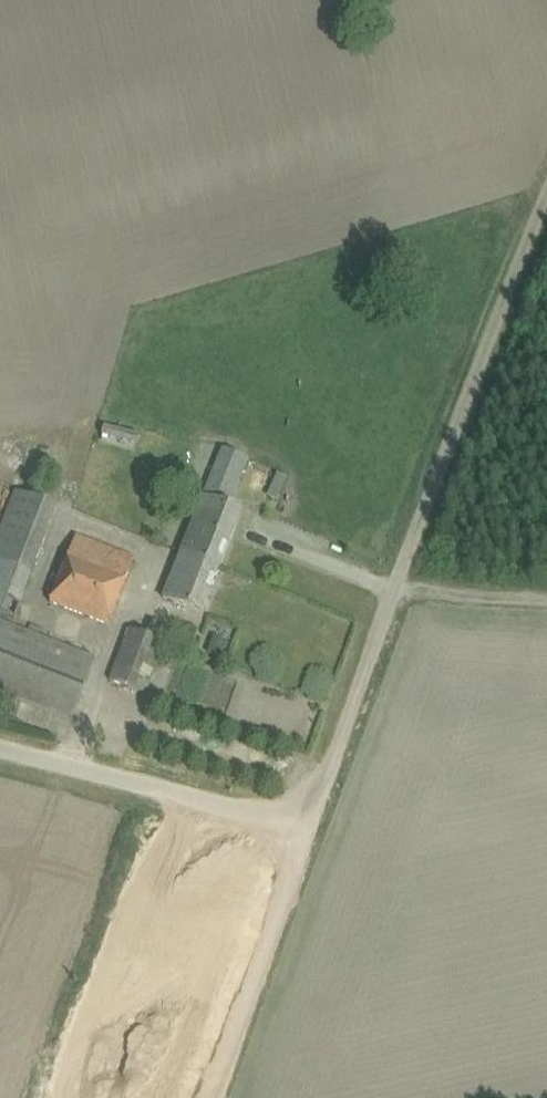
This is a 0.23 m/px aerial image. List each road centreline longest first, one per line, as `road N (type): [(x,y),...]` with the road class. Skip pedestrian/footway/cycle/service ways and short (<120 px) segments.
road 1 (unclassified): [(304,827),(546,197)]
road 2 (unclassified): [(0,748),(304,827)]
road 3 (unclassified): [(304,827),(203,1097)]
road 4 (track): [(546,598),(398,587)]

